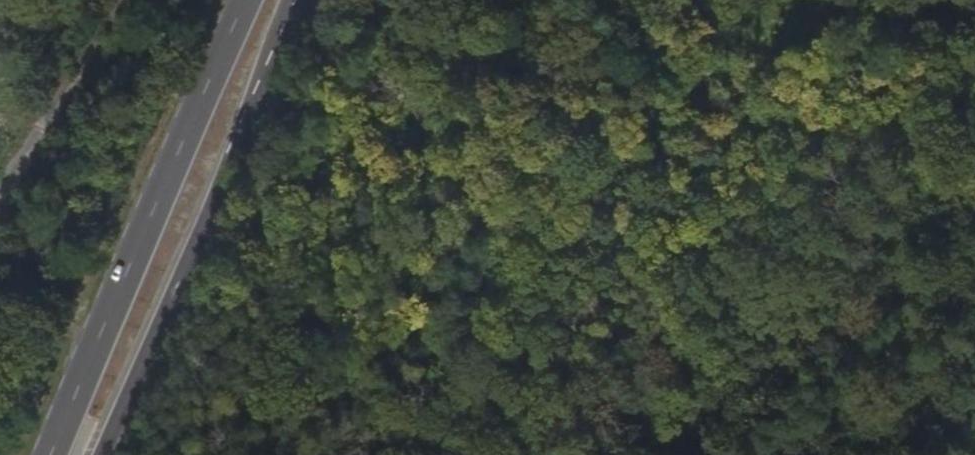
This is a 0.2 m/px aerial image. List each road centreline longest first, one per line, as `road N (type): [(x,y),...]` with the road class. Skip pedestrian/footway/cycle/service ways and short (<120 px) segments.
road 1 (primary): [(100,454),(301,0)]
road 2 (primary): [(244,0),(51,454)]
road 3 (track): [(104,0),(34,145),(0,173)]

